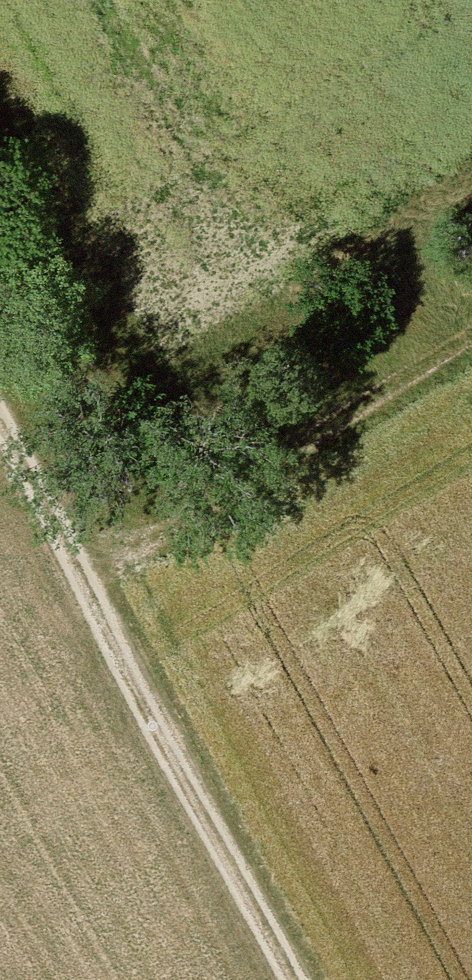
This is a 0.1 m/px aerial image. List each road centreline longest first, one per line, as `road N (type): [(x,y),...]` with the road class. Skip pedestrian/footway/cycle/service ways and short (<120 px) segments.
road 1 (track): [(0,447),(285,979)]
road 2 (track): [(64,568),(471,312)]

